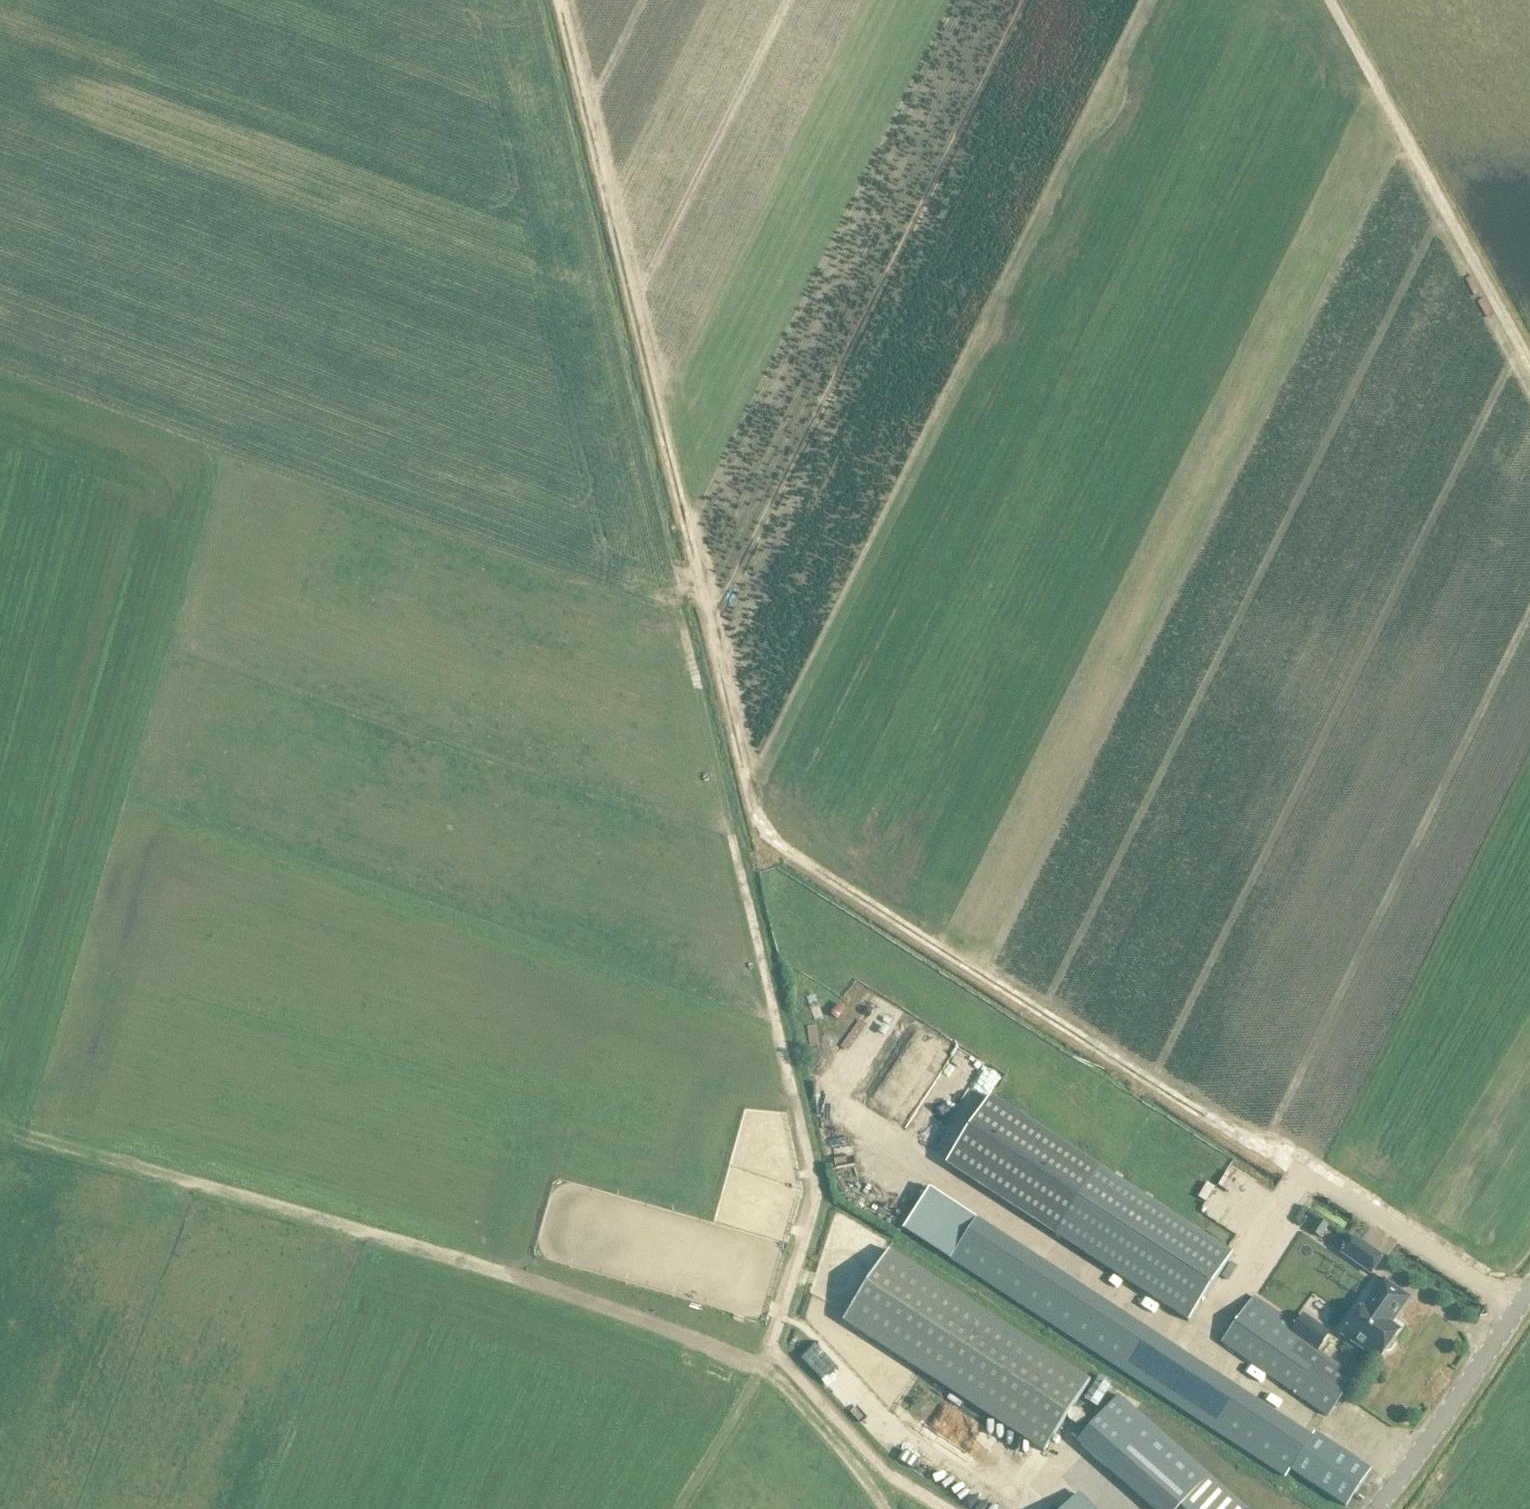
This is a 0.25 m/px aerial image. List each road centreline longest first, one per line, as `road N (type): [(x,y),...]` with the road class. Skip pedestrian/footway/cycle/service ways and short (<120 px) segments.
road 1 (unclassified): [(1380,1508),(1529,1305)]

